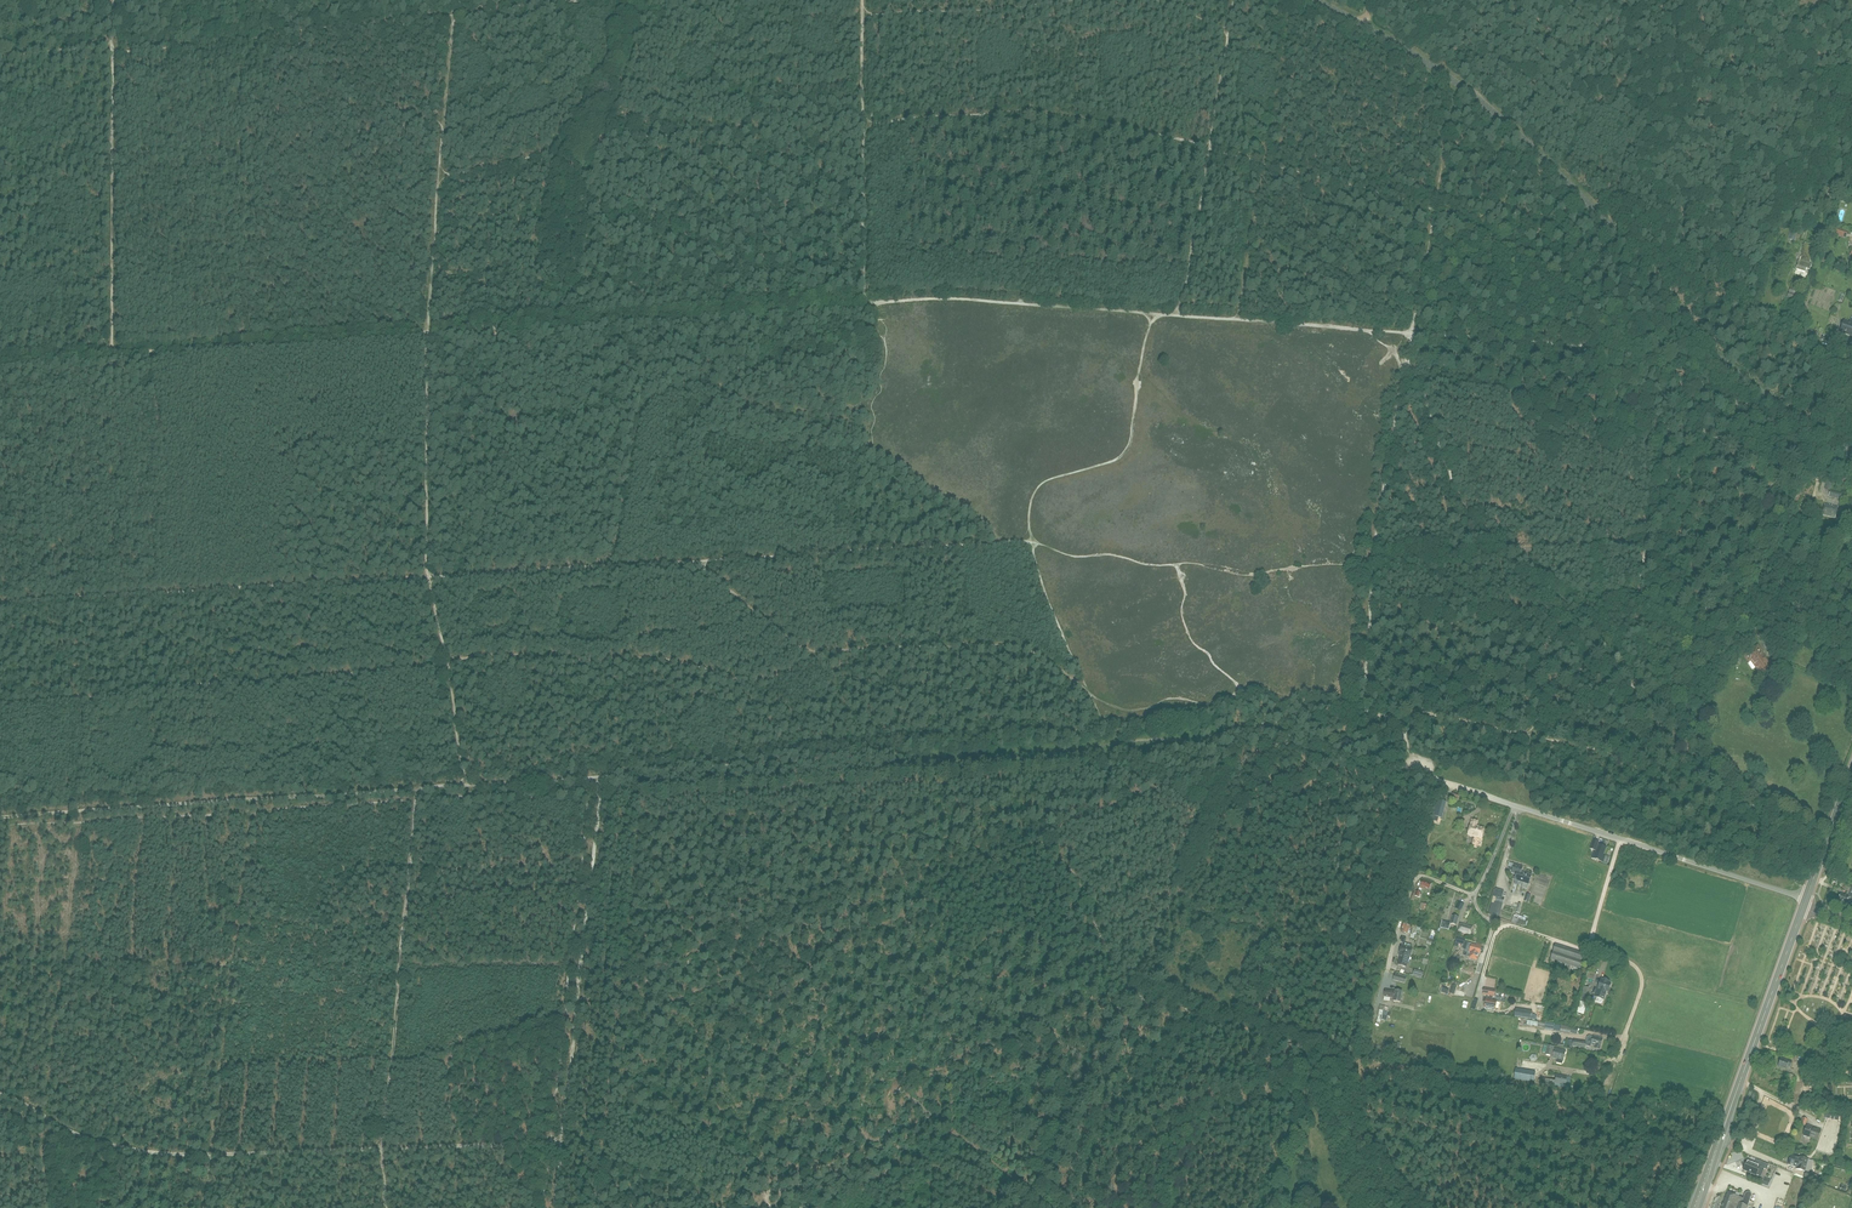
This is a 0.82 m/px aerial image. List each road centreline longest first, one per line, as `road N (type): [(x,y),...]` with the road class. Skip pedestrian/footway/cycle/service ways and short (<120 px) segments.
road 1 (tertiary): [(1322,0),(1495,111),(1623,238),(1693,342),(1851,450)]
road 2 (track): [(0,602),(693,560)]
road 3 (track): [(1125,748),(466,784)]
road 4 (track): [(1207,148),(1437,206),(1642,323),(1677,378)]
road 5 (track): [(1677,378),(1611,351),(1411,336),(1459,84)]
road 6 (track): [(434,176),(640,135),(754,128),(759,97),(769,91),(863,84)]
road 7 (track): [(1639,540),(1641,589),(1690,587),(1704,621),(1639,718),(1803,842)]
road 8 (track): [(0,703),(447,661)]
road 9 (track): [(869,304),(427,332)]
road 10 (track): [(554,1207),(601,775)]
road 11 (track): [(418,786),(380,1149),(385,1207)]
road 12 (track): [(0,814),(418,786)]
road 13 (track): [(560,1145),(207,1153),(199,1207)]
road 14 (track): [(447,661),(484,651),(610,655),(753,677),(787,672),(810,653)]
road 15 (track): [(113,47),(459,11)]
road 16 (track): [(865,125),(1027,113),(1103,121),(1207,148)]
road 17 (track): [(693,560),(1032,542)]
road 18 (unclassified): [(1806,899),(1488,797)]
road 19 (track): [(447,661),(426,575),(427,332)]
road 20 (track): [(427,332),(108,353)]
road 21 (secondary): [(1696,1207),(1803,909)]
road 22 (track): [(869,304),(979,302),(1177,316)]
road 23 (track): [(1677,378),(1639,540),(1504,547)]
road 24 (track): [(810,653),(1015,646),(1083,680)]
road 25 (track): [(1177,316),(1411,336),(1404,372)]
road 26 (track): [(1504,547),(1593,645),(1528,731)]
road 27 (track): [(207,1153),(146,1152),(0,1095)]
road 28 (track): [(862,16),(1077,0)]
road 29 (track): [(1704,621),(1822,452)]
road 30 (track): [(1504,547),(1460,502),(1429,407),(1404,372)]
road 31 (track): [(1404,372),(1371,566)]
road 32 (track): [(113,160),(108,353)]
road 33 (track): [(1313,743),(1264,727),(1125,748)]
road 34 (track): [(580,963),(448,962),(405,926)]
road 35 (track): [(1677,378),(1822,452),(1832,437)]
road 36 (track): [(1381,990),(1414,877),(1474,895)]
road 37 (track): [(869,304),(865,125)]
road 38 (track): [(1640,975),(1629,962),(1587,951),(1621,839)]
road 39 (track): [(1207,148),(1177,316)]
road 40 (track): [(1266,163),(1236,322)]
road 41 (track): [(434,176),(427,332)]
road 42 (track): [(1234,0),(1207,148)]
road 43 (track): [(810,653),(693,560)]
road 44 (track): [(1083,680),(1032,542)]
road 45 (track): [(1794,493),(1666,424)]
road 46 (track): [(1483,973),(1499,923),(1587,951)]
road 47 (track): [(1371,566),(1366,707)]
road 48 (track): [(1528,731),(1424,710),(1392,716)]
road 49 (track): [(1514,806),(1474,895),(1480,913),(1499,923)]
road 50 (secondary): [(1806,899),(1851,771)]
road 51 (track): [(1690,587),(1758,474)]
road 52 (track): [(1373,554),(1504,547)]
road 53 (track): [(1639,718),(1608,750),(1528,731)]
road 54 (track): [(466,784),(447,661)]
road 55 (track): [(1430,779),(1313,743)]
road 56 (track): [(459,11),(439,129)]

